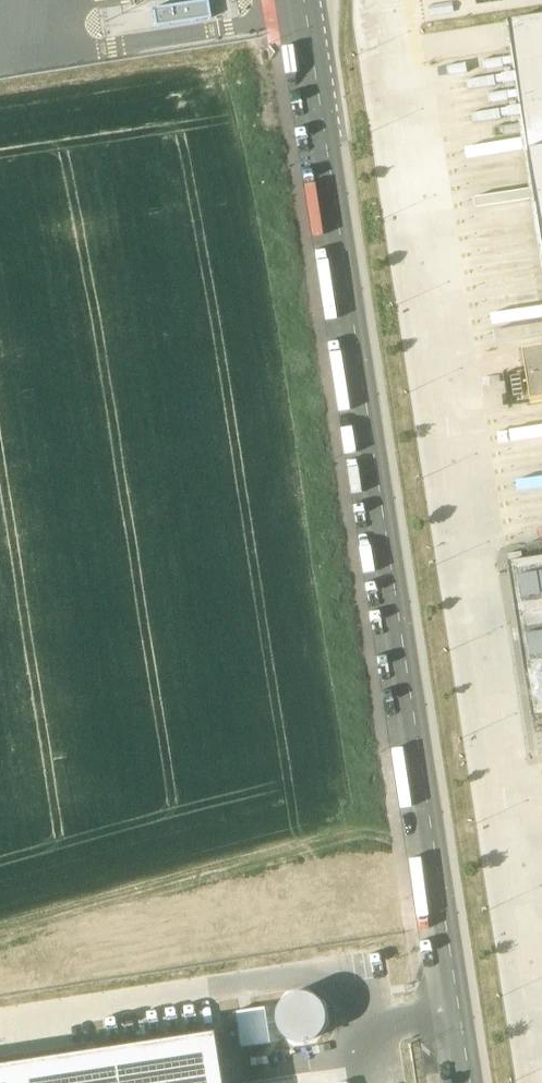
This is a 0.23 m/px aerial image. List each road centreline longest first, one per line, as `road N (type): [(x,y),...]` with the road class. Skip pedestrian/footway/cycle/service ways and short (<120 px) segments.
road 1 (unclassified): [(304,0),(466,1082)]

